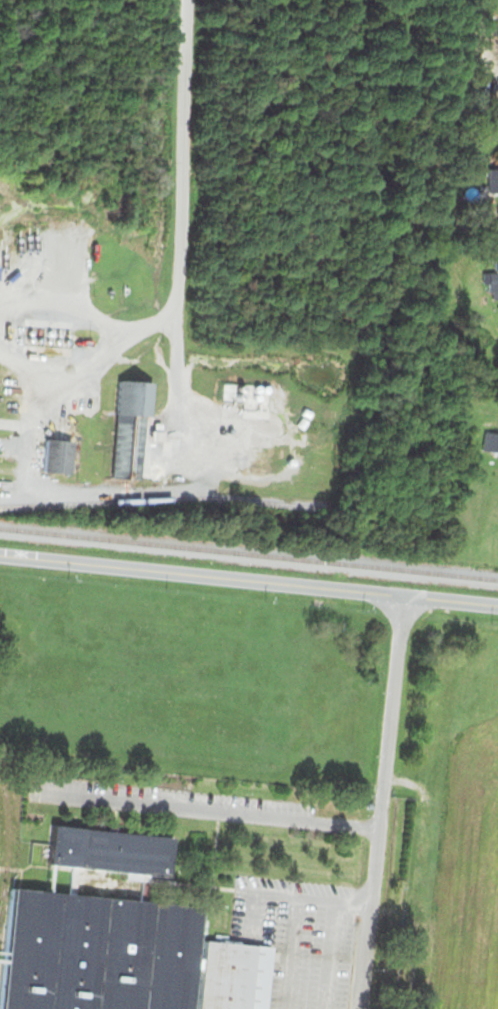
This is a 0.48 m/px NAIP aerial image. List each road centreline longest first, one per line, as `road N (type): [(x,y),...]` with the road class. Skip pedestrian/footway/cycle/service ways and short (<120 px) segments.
road 1 (tertiary): [(497,605),(0,555)]

